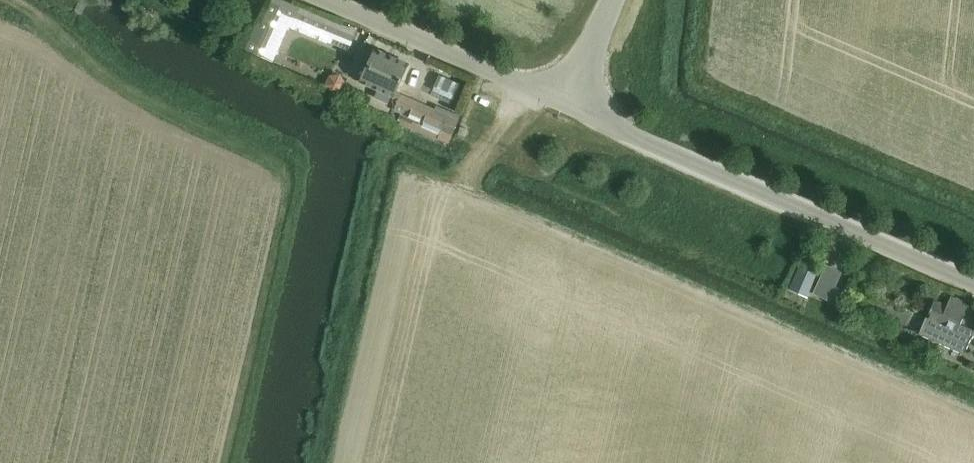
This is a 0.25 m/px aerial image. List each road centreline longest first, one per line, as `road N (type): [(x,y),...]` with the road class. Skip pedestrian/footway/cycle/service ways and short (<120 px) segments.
road 1 (unclassified): [(973,286),(569,108)]
road 2 (track): [(344,462),(405,214),(428,193),(463,179),(528,90)]
road 3 (unclassified): [(569,108),(320,0)]

